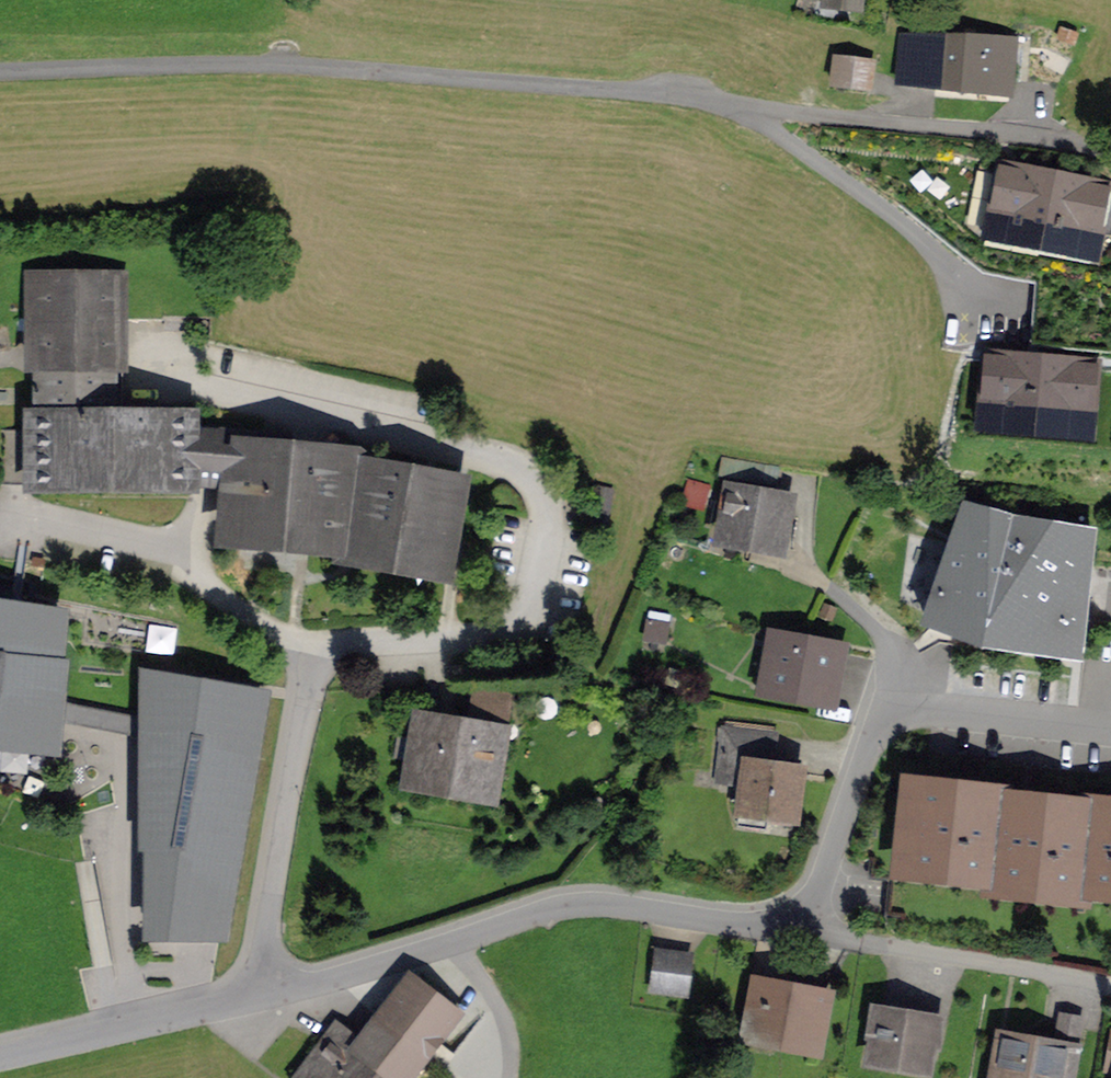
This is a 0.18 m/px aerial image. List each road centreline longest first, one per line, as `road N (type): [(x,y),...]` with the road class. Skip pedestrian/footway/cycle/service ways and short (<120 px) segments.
road 1 (unclassified): [(0,72),(334,69),(652,94),(1110,153)]
road 2 (residential): [(156,378),(480,458),(524,482),(559,555),(536,619),(486,646),(346,647),(308,672),(258,962),(260,992)]
road 3 (residential): [(260,992),(544,917),(613,907),(798,931)]
road 4 (residential): [(1110,986),(798,931)]
road 5 (residential): [(0,1056),(260,992)]
road 6 (residential): [(798,931),(874,714)]

